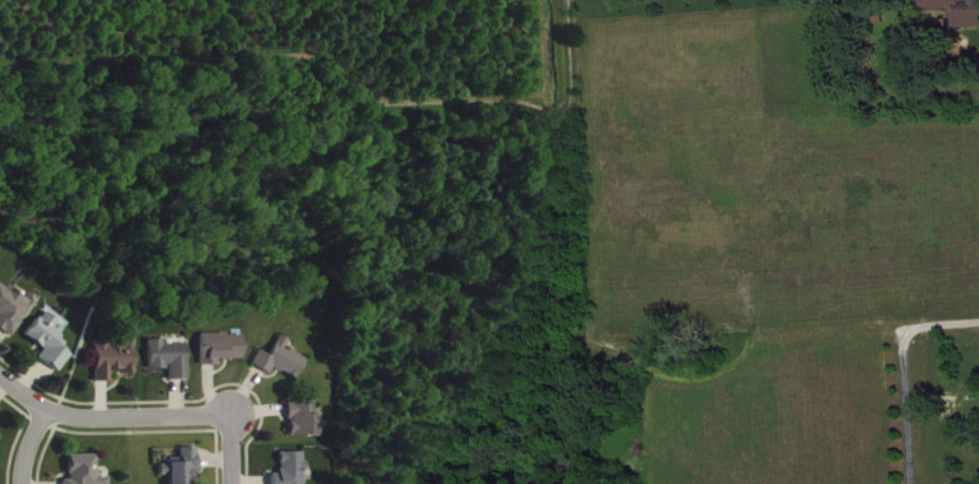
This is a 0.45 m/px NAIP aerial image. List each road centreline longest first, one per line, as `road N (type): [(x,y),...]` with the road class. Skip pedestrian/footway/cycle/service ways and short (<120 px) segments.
road 1 (residential): [(230,418),(45,412),(0,379)]

